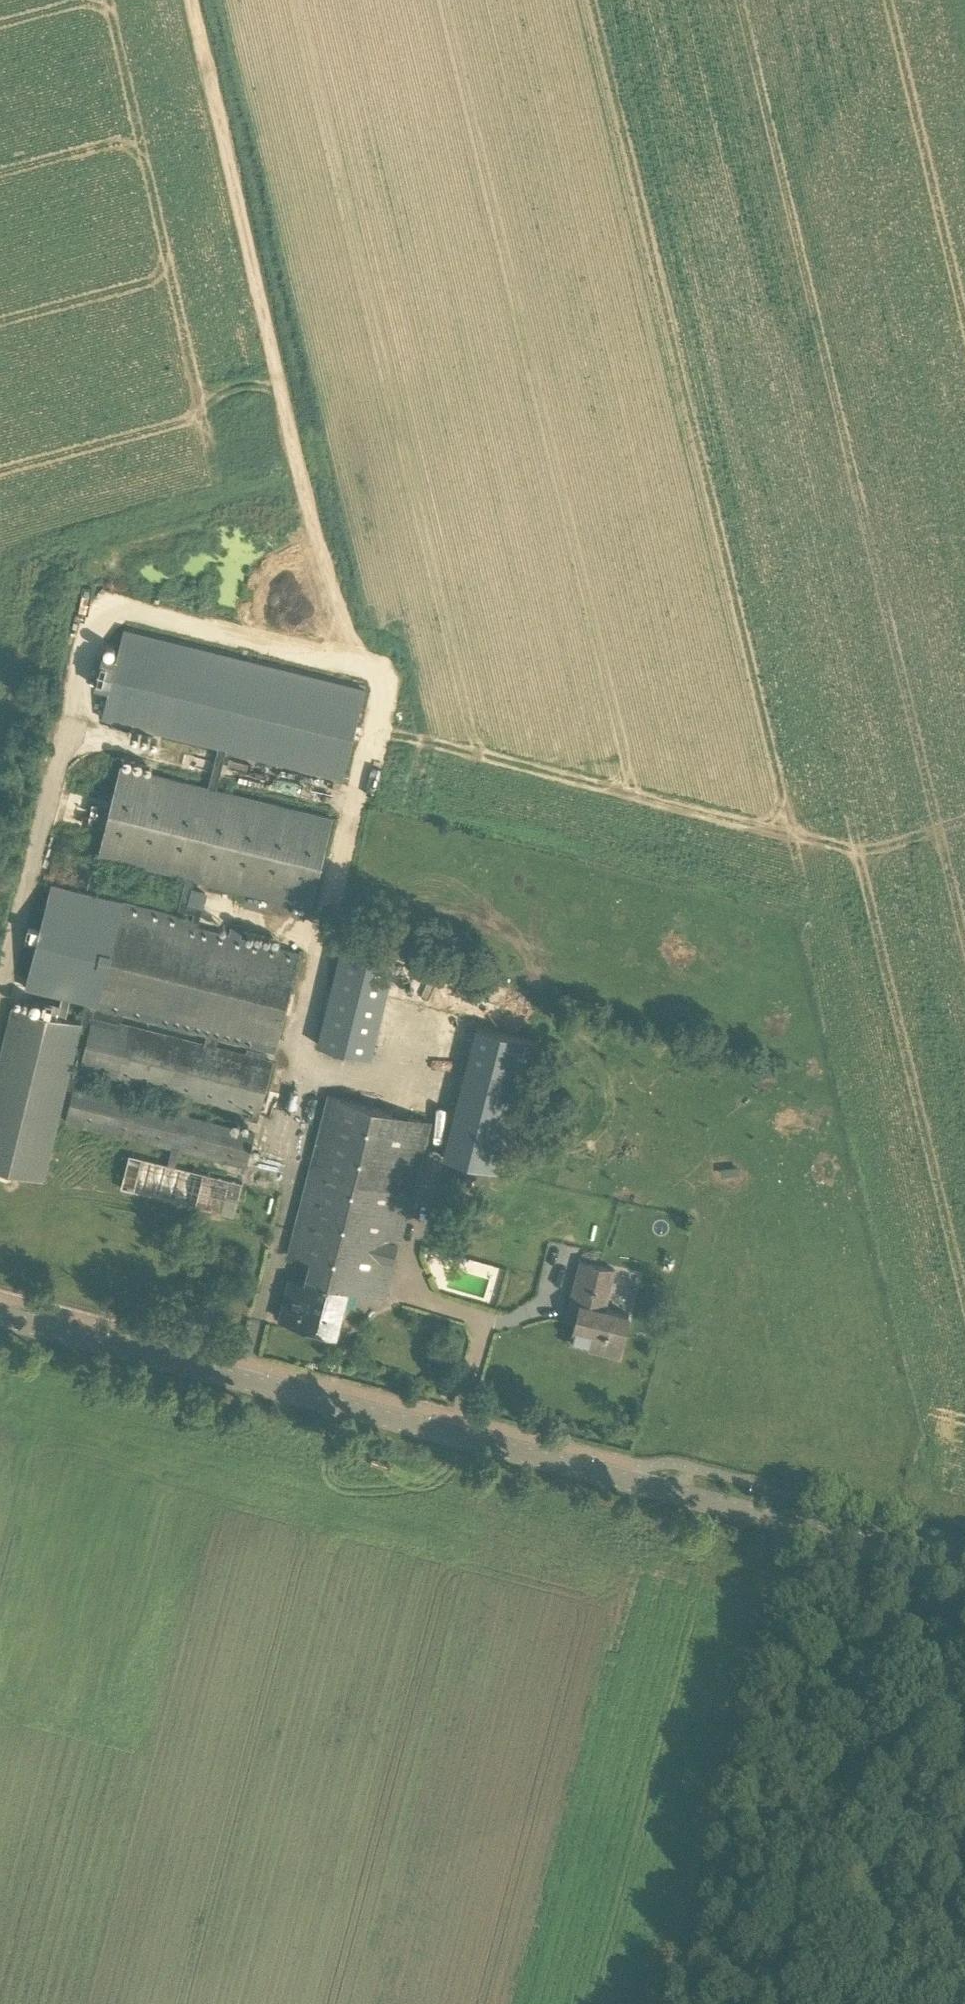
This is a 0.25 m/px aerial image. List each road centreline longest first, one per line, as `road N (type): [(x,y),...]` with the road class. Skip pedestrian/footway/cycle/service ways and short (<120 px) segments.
road 1 (tertiary): [(964,1570),(0,1316)]

